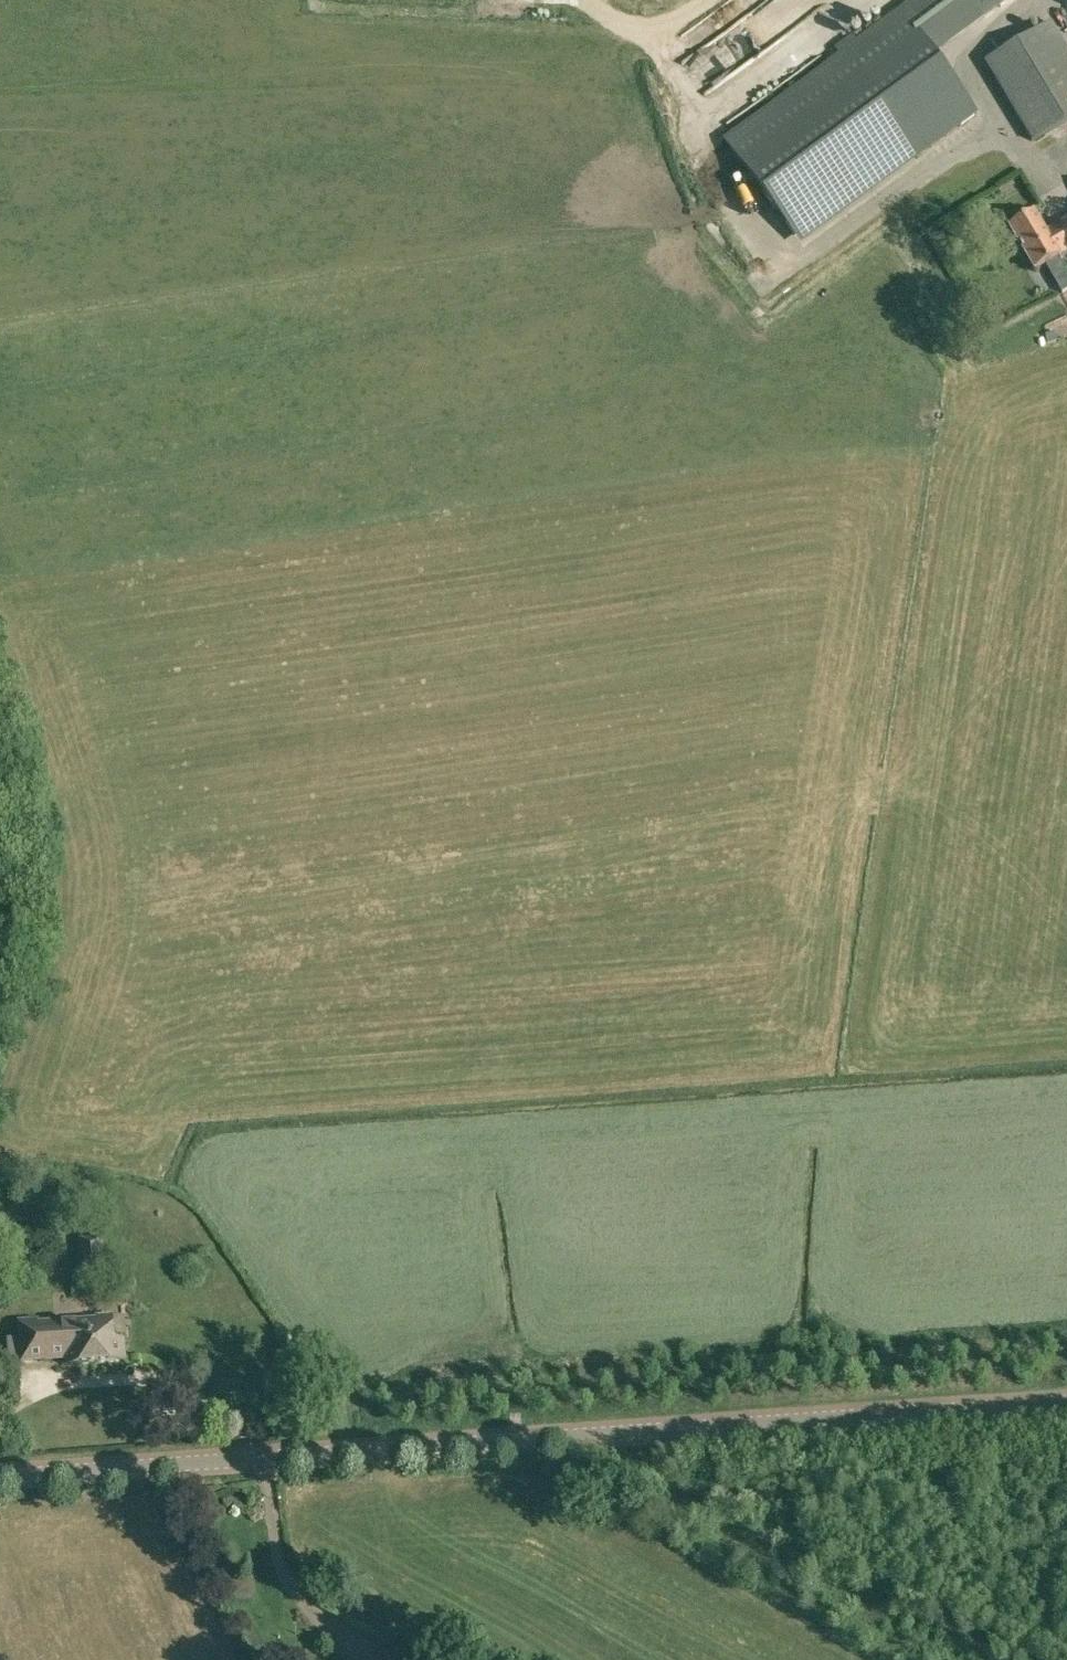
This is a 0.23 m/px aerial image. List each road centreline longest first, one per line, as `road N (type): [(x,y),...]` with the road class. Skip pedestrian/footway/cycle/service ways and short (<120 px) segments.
road 1 (secondary): [(0,1479),(1066,1405)]

